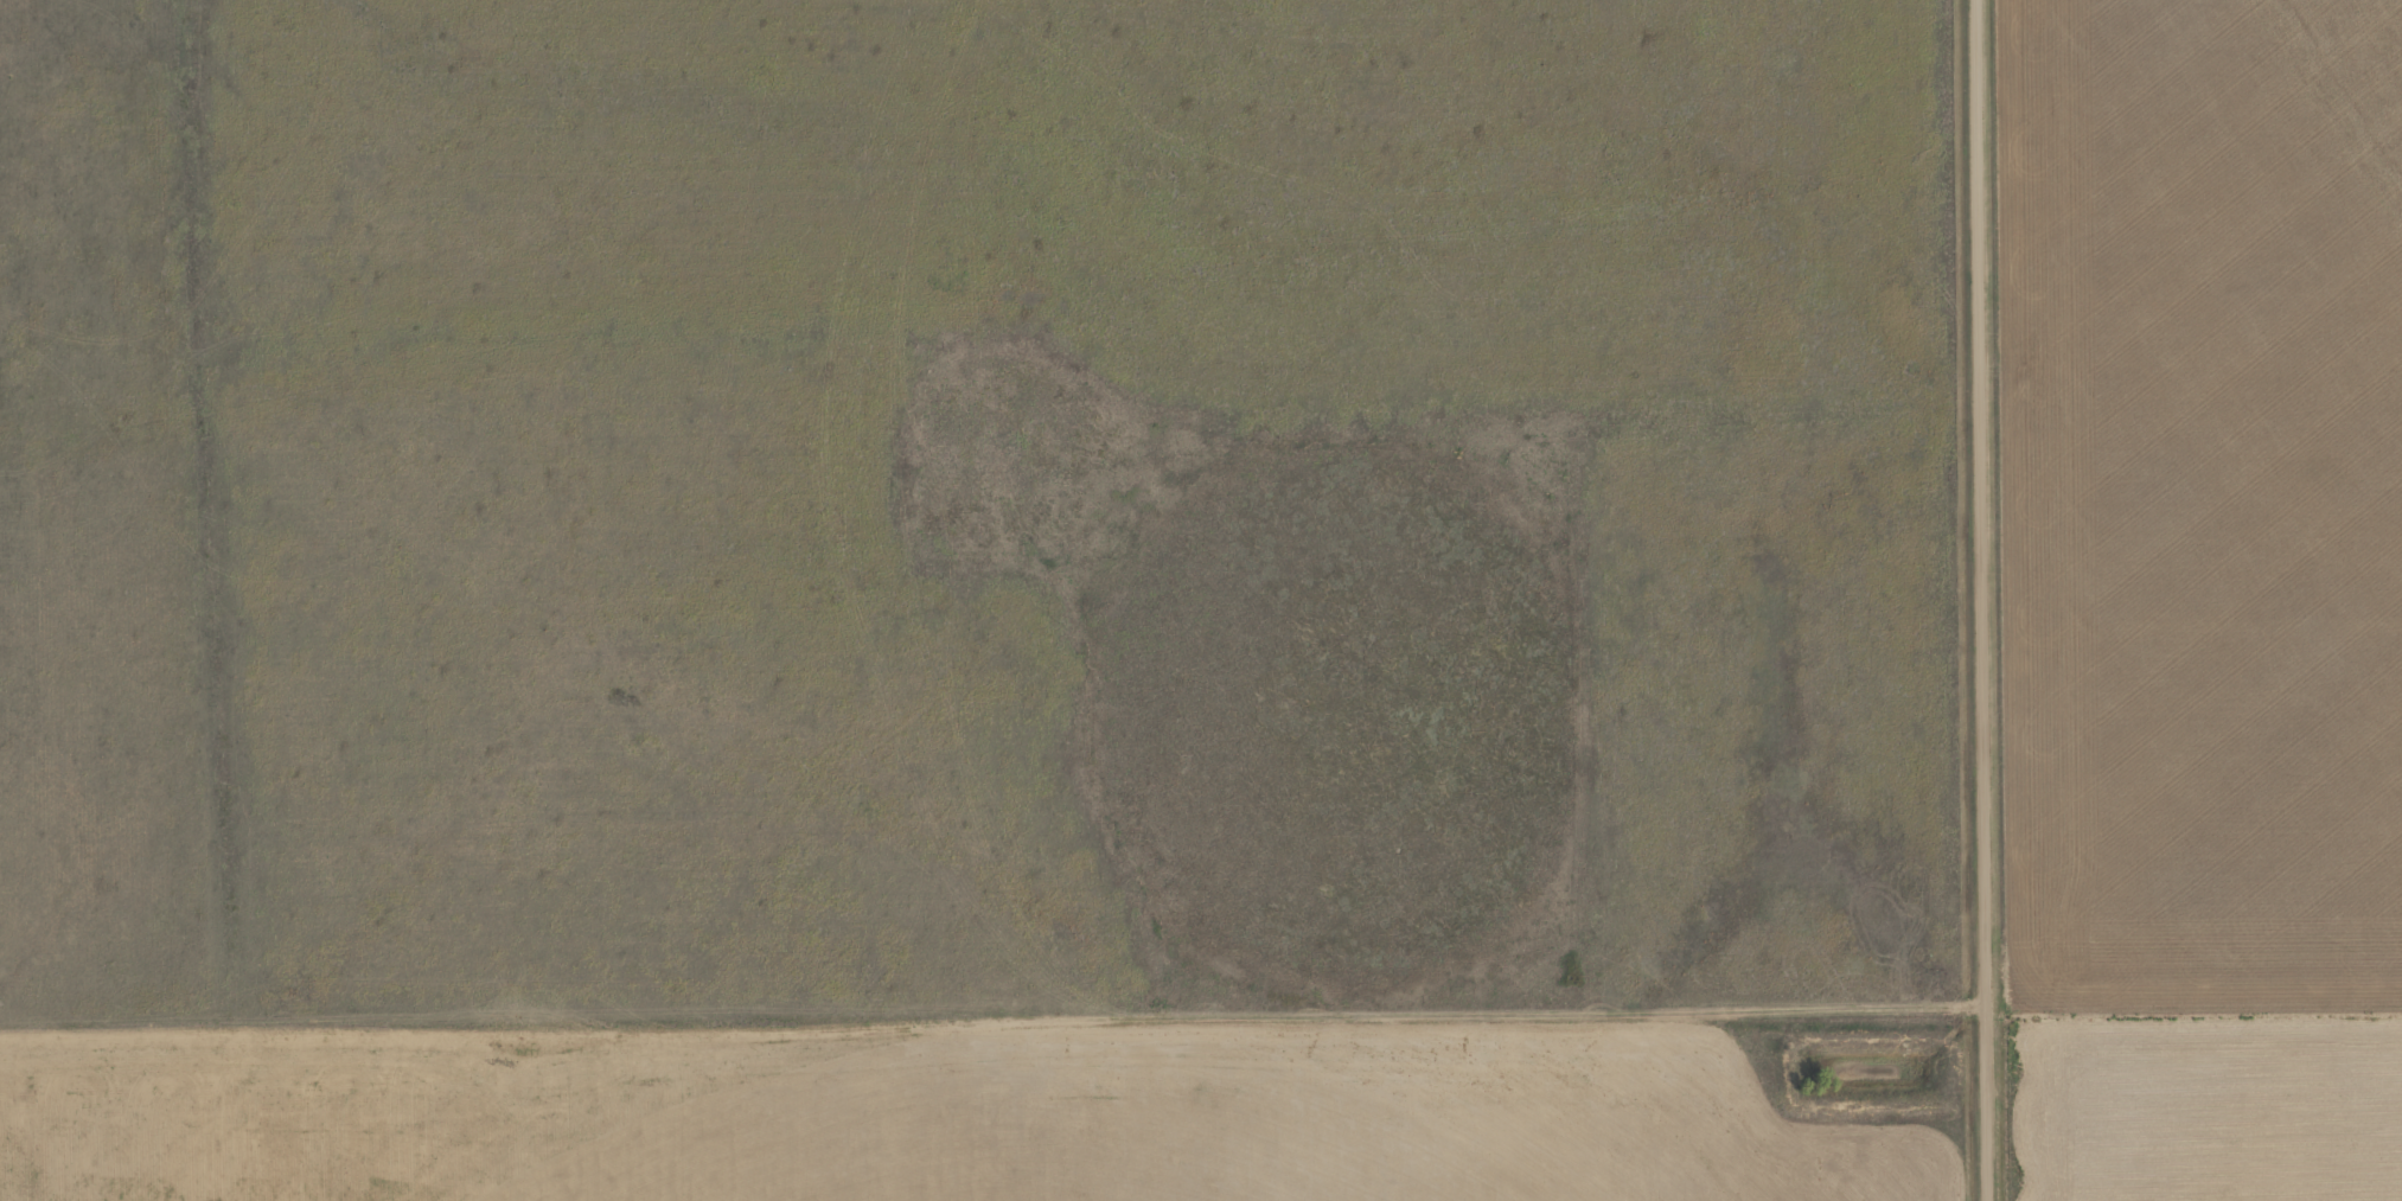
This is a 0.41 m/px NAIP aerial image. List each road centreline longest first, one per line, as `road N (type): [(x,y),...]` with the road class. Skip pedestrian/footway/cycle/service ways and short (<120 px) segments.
road 1 (residential): [(1990,1200),(1978,0)]

